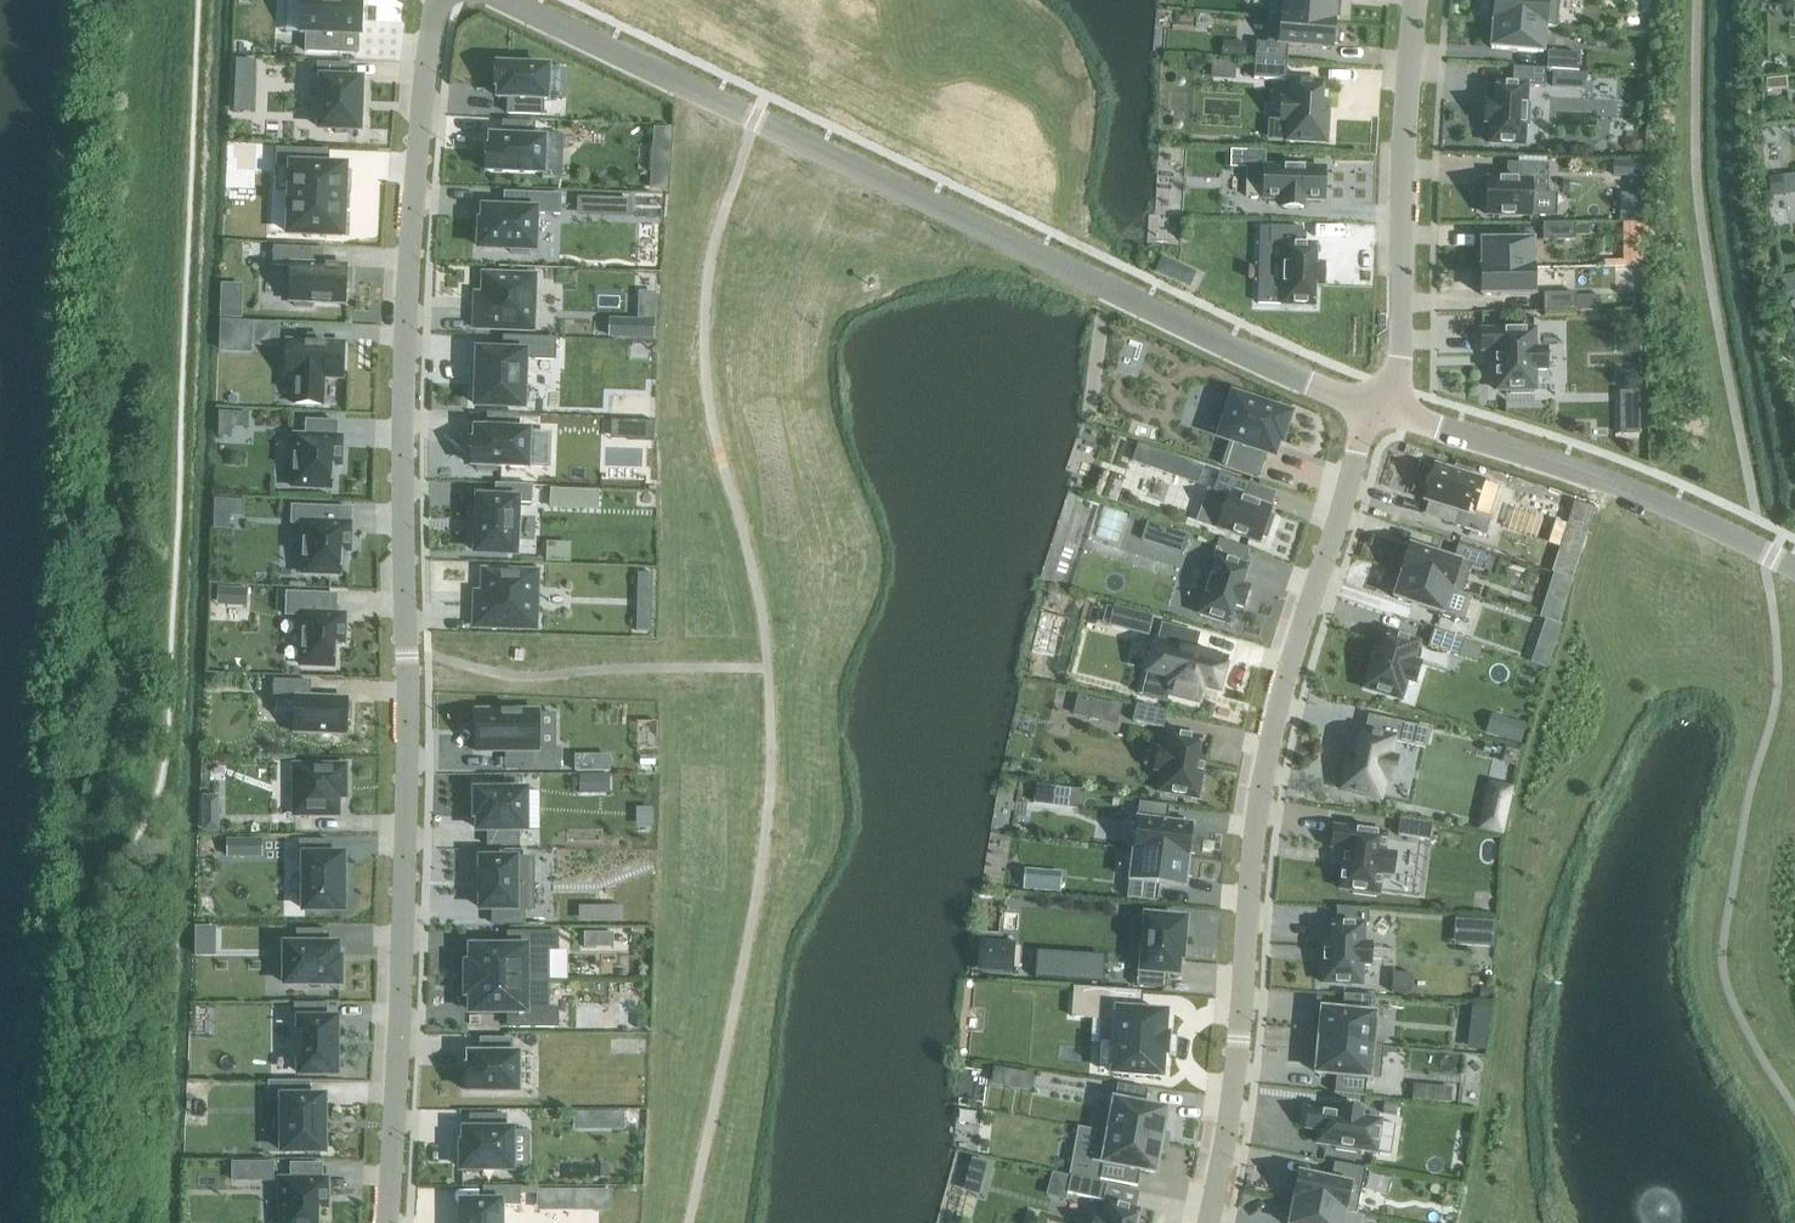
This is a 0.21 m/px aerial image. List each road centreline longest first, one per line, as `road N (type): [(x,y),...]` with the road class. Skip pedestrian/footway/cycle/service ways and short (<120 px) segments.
road 1 (residential): [(438,0),(403,347),(408,655),(387,1222)]
road 2 (residential): [(1380,408),(507,0)]
road 3 (residential): [(1380,408),(1360,434),(1280,688),(1258,807),(1231,1110),(1206,1222)]
road 4 (residential): [(1794,571),(1592,472),(1380,408)]
road 5 (residential): [(1380,408),(1399,369),(1417,0)]

